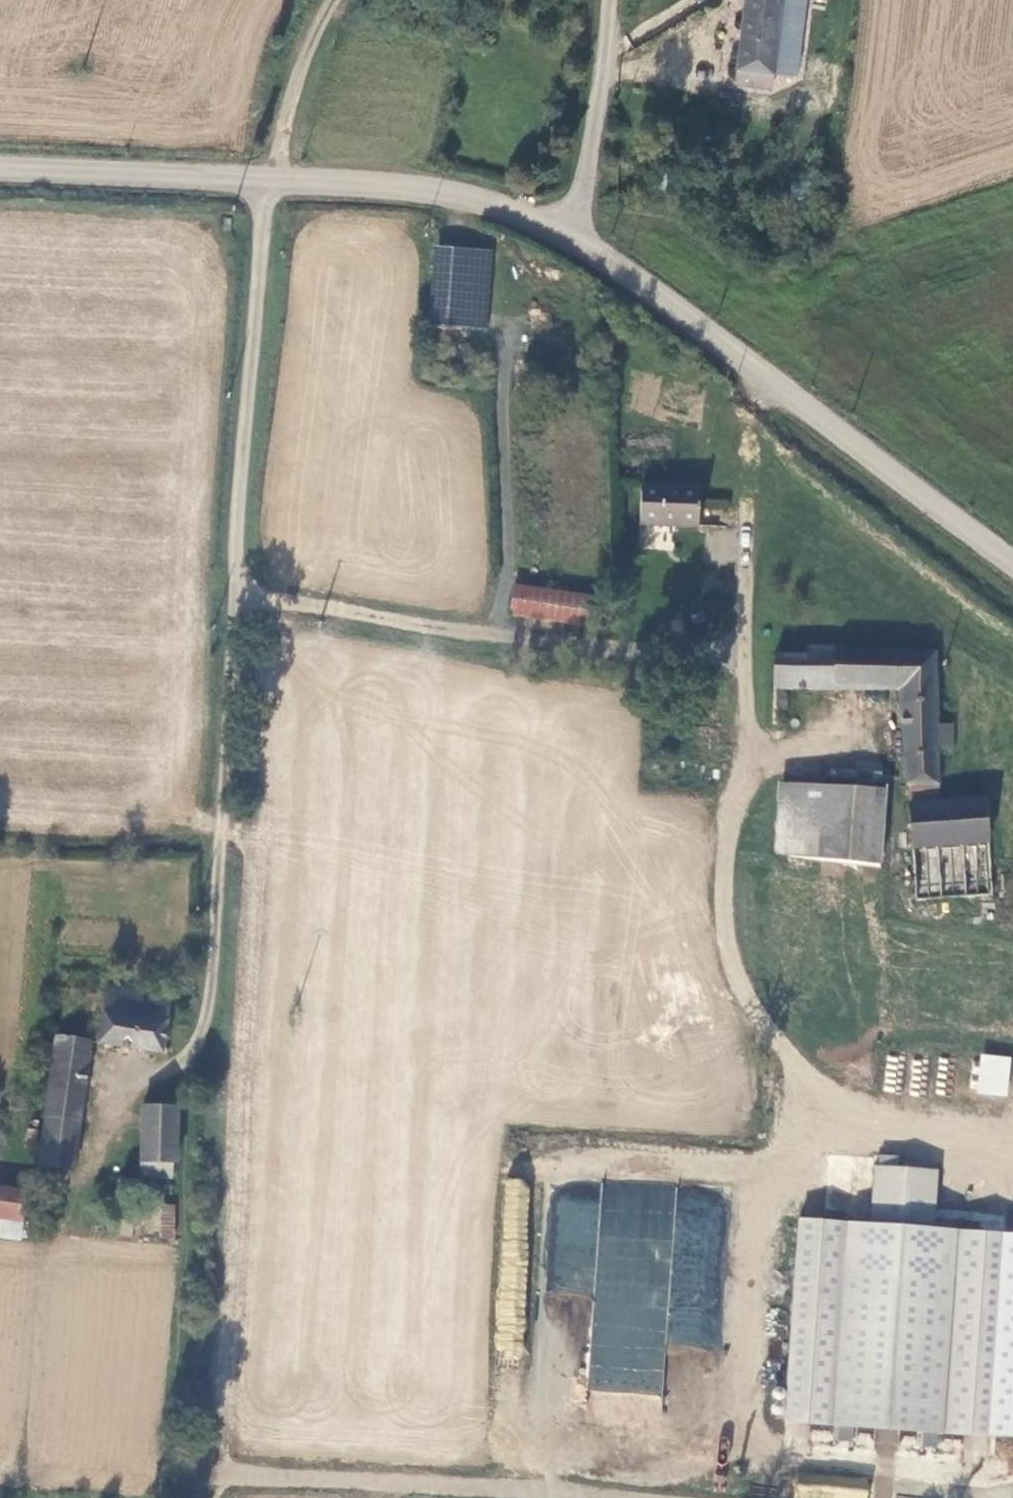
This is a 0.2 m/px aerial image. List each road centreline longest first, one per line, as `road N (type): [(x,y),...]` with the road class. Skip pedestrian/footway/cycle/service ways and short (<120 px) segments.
road 1 (track): [(242,597),(264,179),(335,0)]
road 2 (track): [(748,359),(725,967)]
road 3 (unclassified): [(0,167),(407,187),(470,196),(564,233)]
road 4 (unclassified): [(564,233),(1012,554)]
road 5 (track): [(208,1031),(242,597)]
road 6 (track): [(242,597),(497,634)]
road 7 (unclassified): [(564,233),(584,180),(608,0)]

